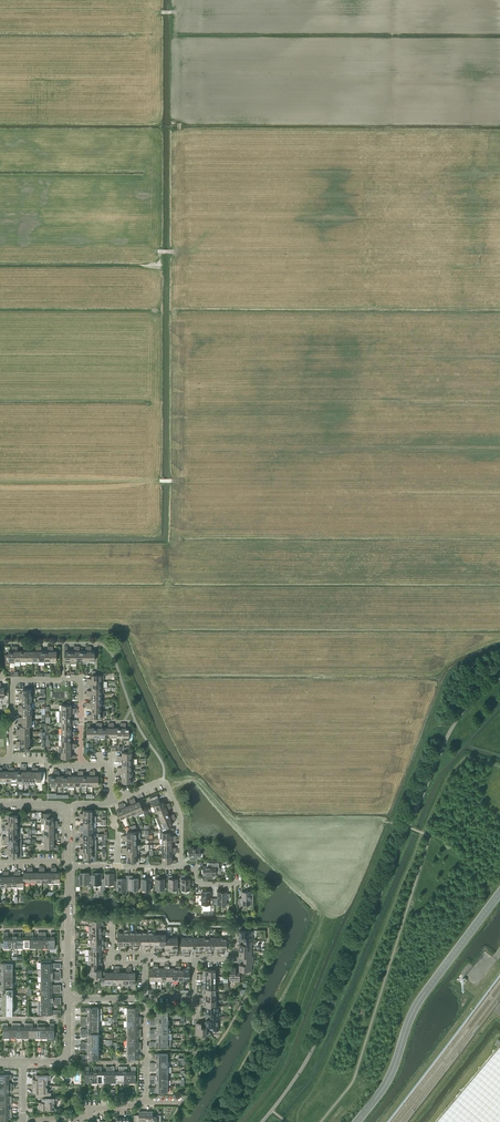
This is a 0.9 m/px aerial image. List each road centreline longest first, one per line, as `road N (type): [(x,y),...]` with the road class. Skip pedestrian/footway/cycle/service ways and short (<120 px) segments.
road 1 (residential): [(10,761),(13,684),(81,682)]
road 2 (residential): [(182,866),(181,822),(166,783),(112,803)]
road 3 (residential): [(68,998),(69,866)]

